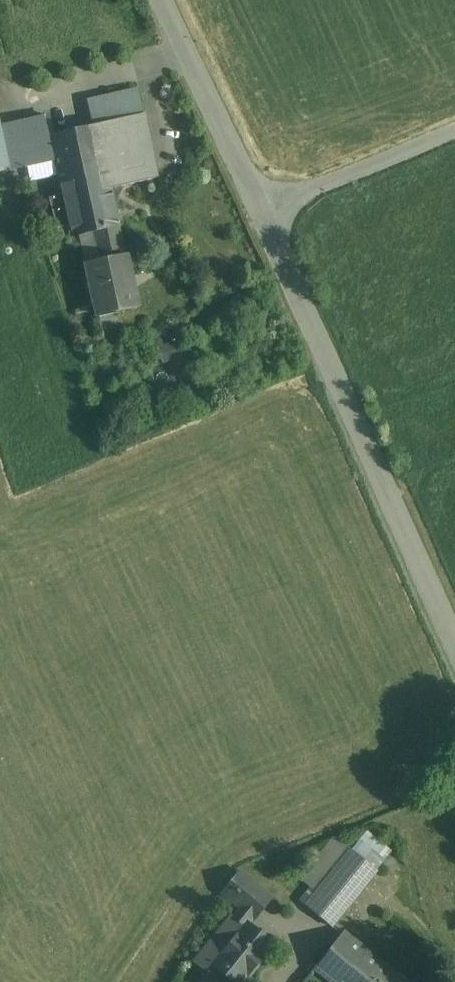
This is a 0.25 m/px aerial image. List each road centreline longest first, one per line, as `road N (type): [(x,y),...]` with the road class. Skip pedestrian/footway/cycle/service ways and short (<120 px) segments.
road 1 (unclassified): [(265,211),(454,635)]
road 2 (unclassified): [(162,0),(265,211)]
road 3 (unclassified): [(454,134),(265,211)]

